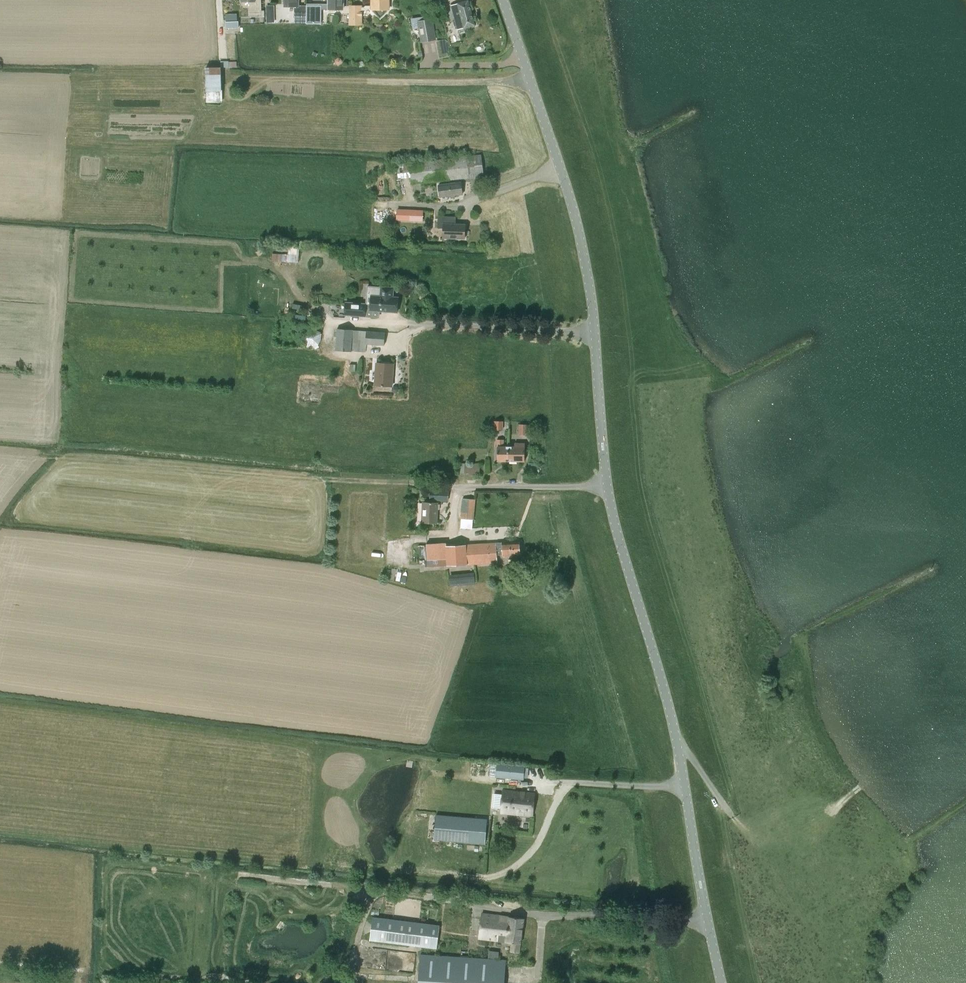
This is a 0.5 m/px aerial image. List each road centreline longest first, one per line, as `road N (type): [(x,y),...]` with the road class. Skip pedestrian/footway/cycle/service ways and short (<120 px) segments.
road 1 (tertiary): [(720,982),(675,735),(611,504),(576,220),(503,0)]
road 2 (track): [(231,81),(531,82)]

